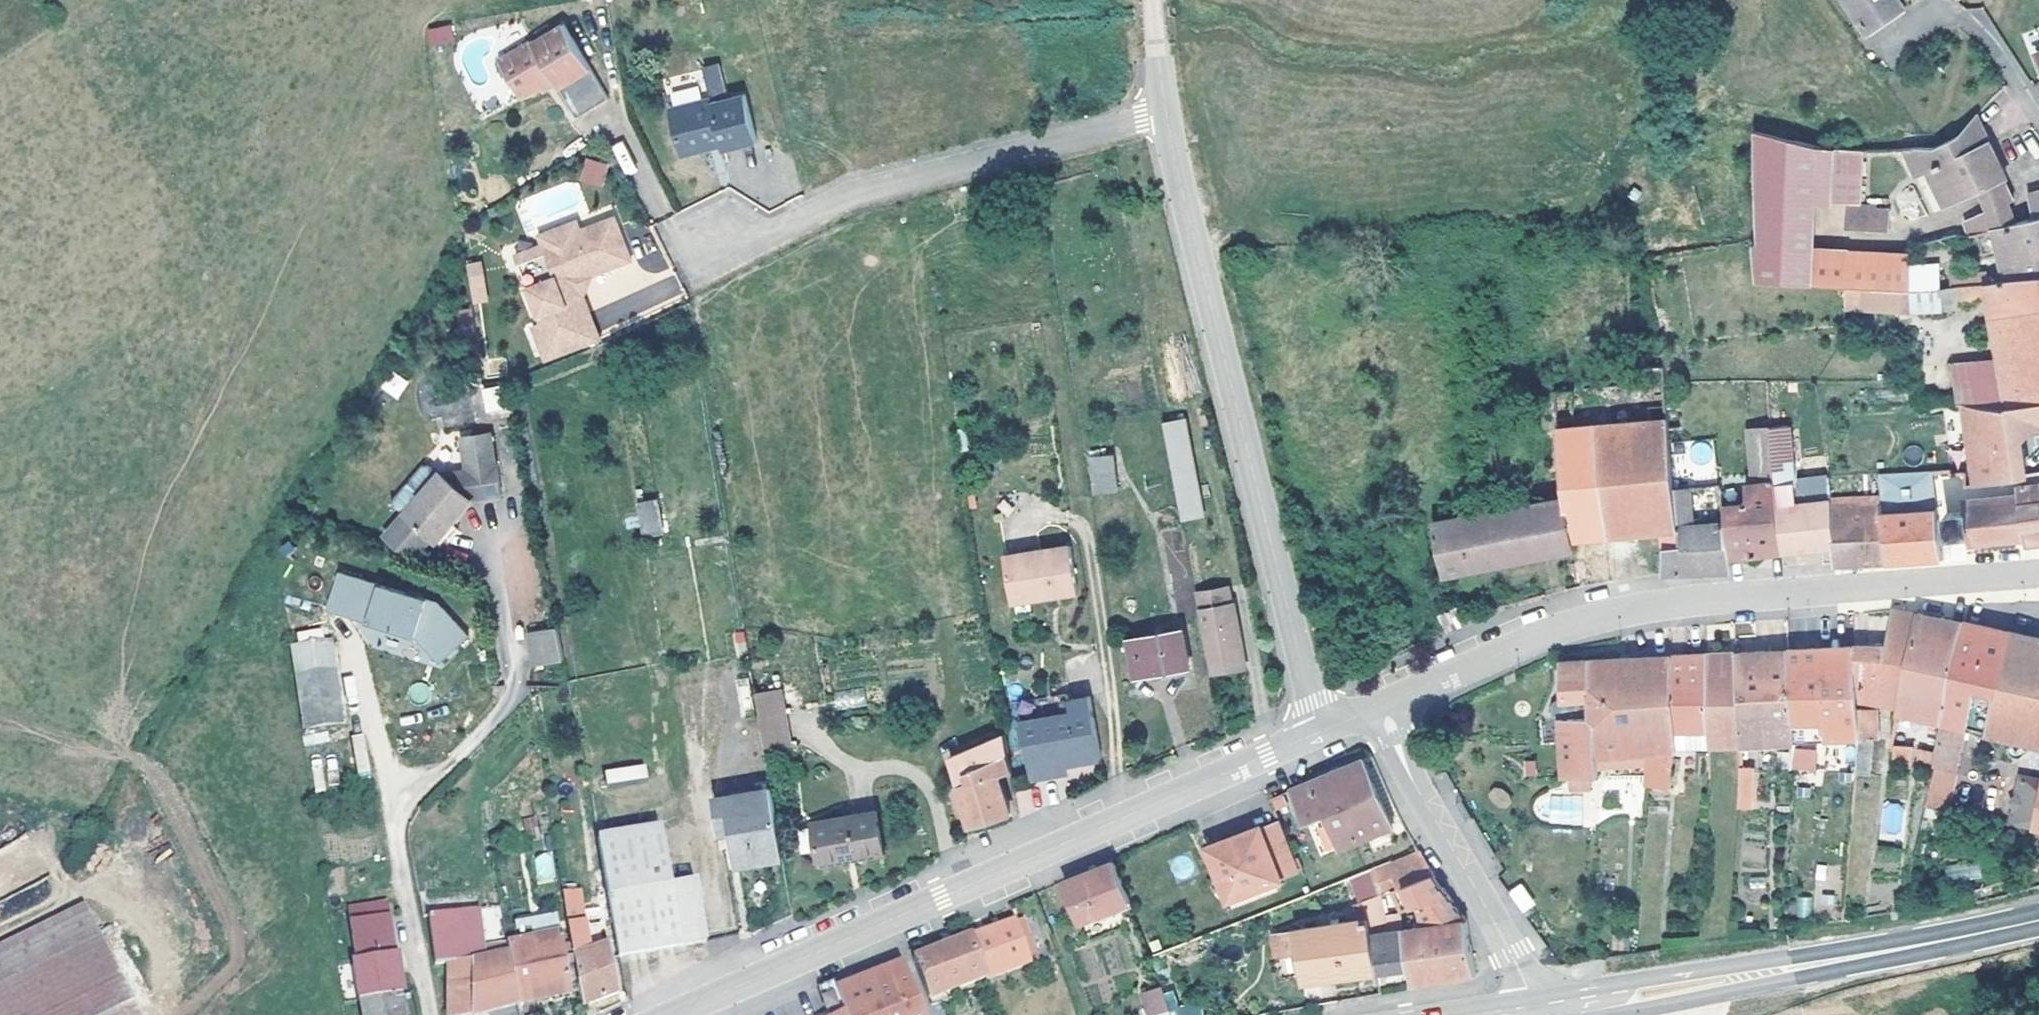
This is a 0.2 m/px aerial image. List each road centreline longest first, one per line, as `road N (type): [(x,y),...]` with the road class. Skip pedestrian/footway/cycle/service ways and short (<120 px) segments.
road 1 (residential): [(673,1014),(1323,731)]
road 2 (residential): [(1380,708),(1535,639),(1623,612),(2038,573)]
road 3 (tertiary): [(1165,113),(1323,731)]
road 4 (residential): [(776,237),(873,189),(1165,113)]
road 5 (primary): [(1925,943),(1541,996)]
road 6 (tertiary): [(1380,708),(1434,822),(1541,996)]
road 7 (primary): [(1609,1014),(1925,943)]
road 8 (primary): [(1541,996),(1421,1014)]

